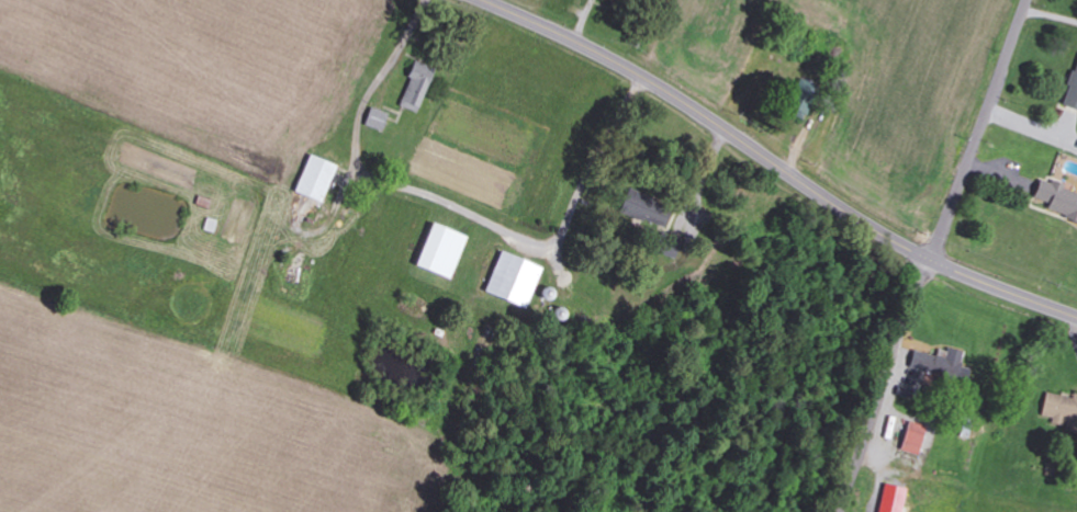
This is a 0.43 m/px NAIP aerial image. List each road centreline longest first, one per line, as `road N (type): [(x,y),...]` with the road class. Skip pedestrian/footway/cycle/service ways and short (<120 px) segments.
road 1 (tertiary): [(1076,313),(934,257),(646,72),(496,0)]
road 2 (residential): [(934,257),(1029,0)]
road 3 (residential): [(840,511),(934,257)]

